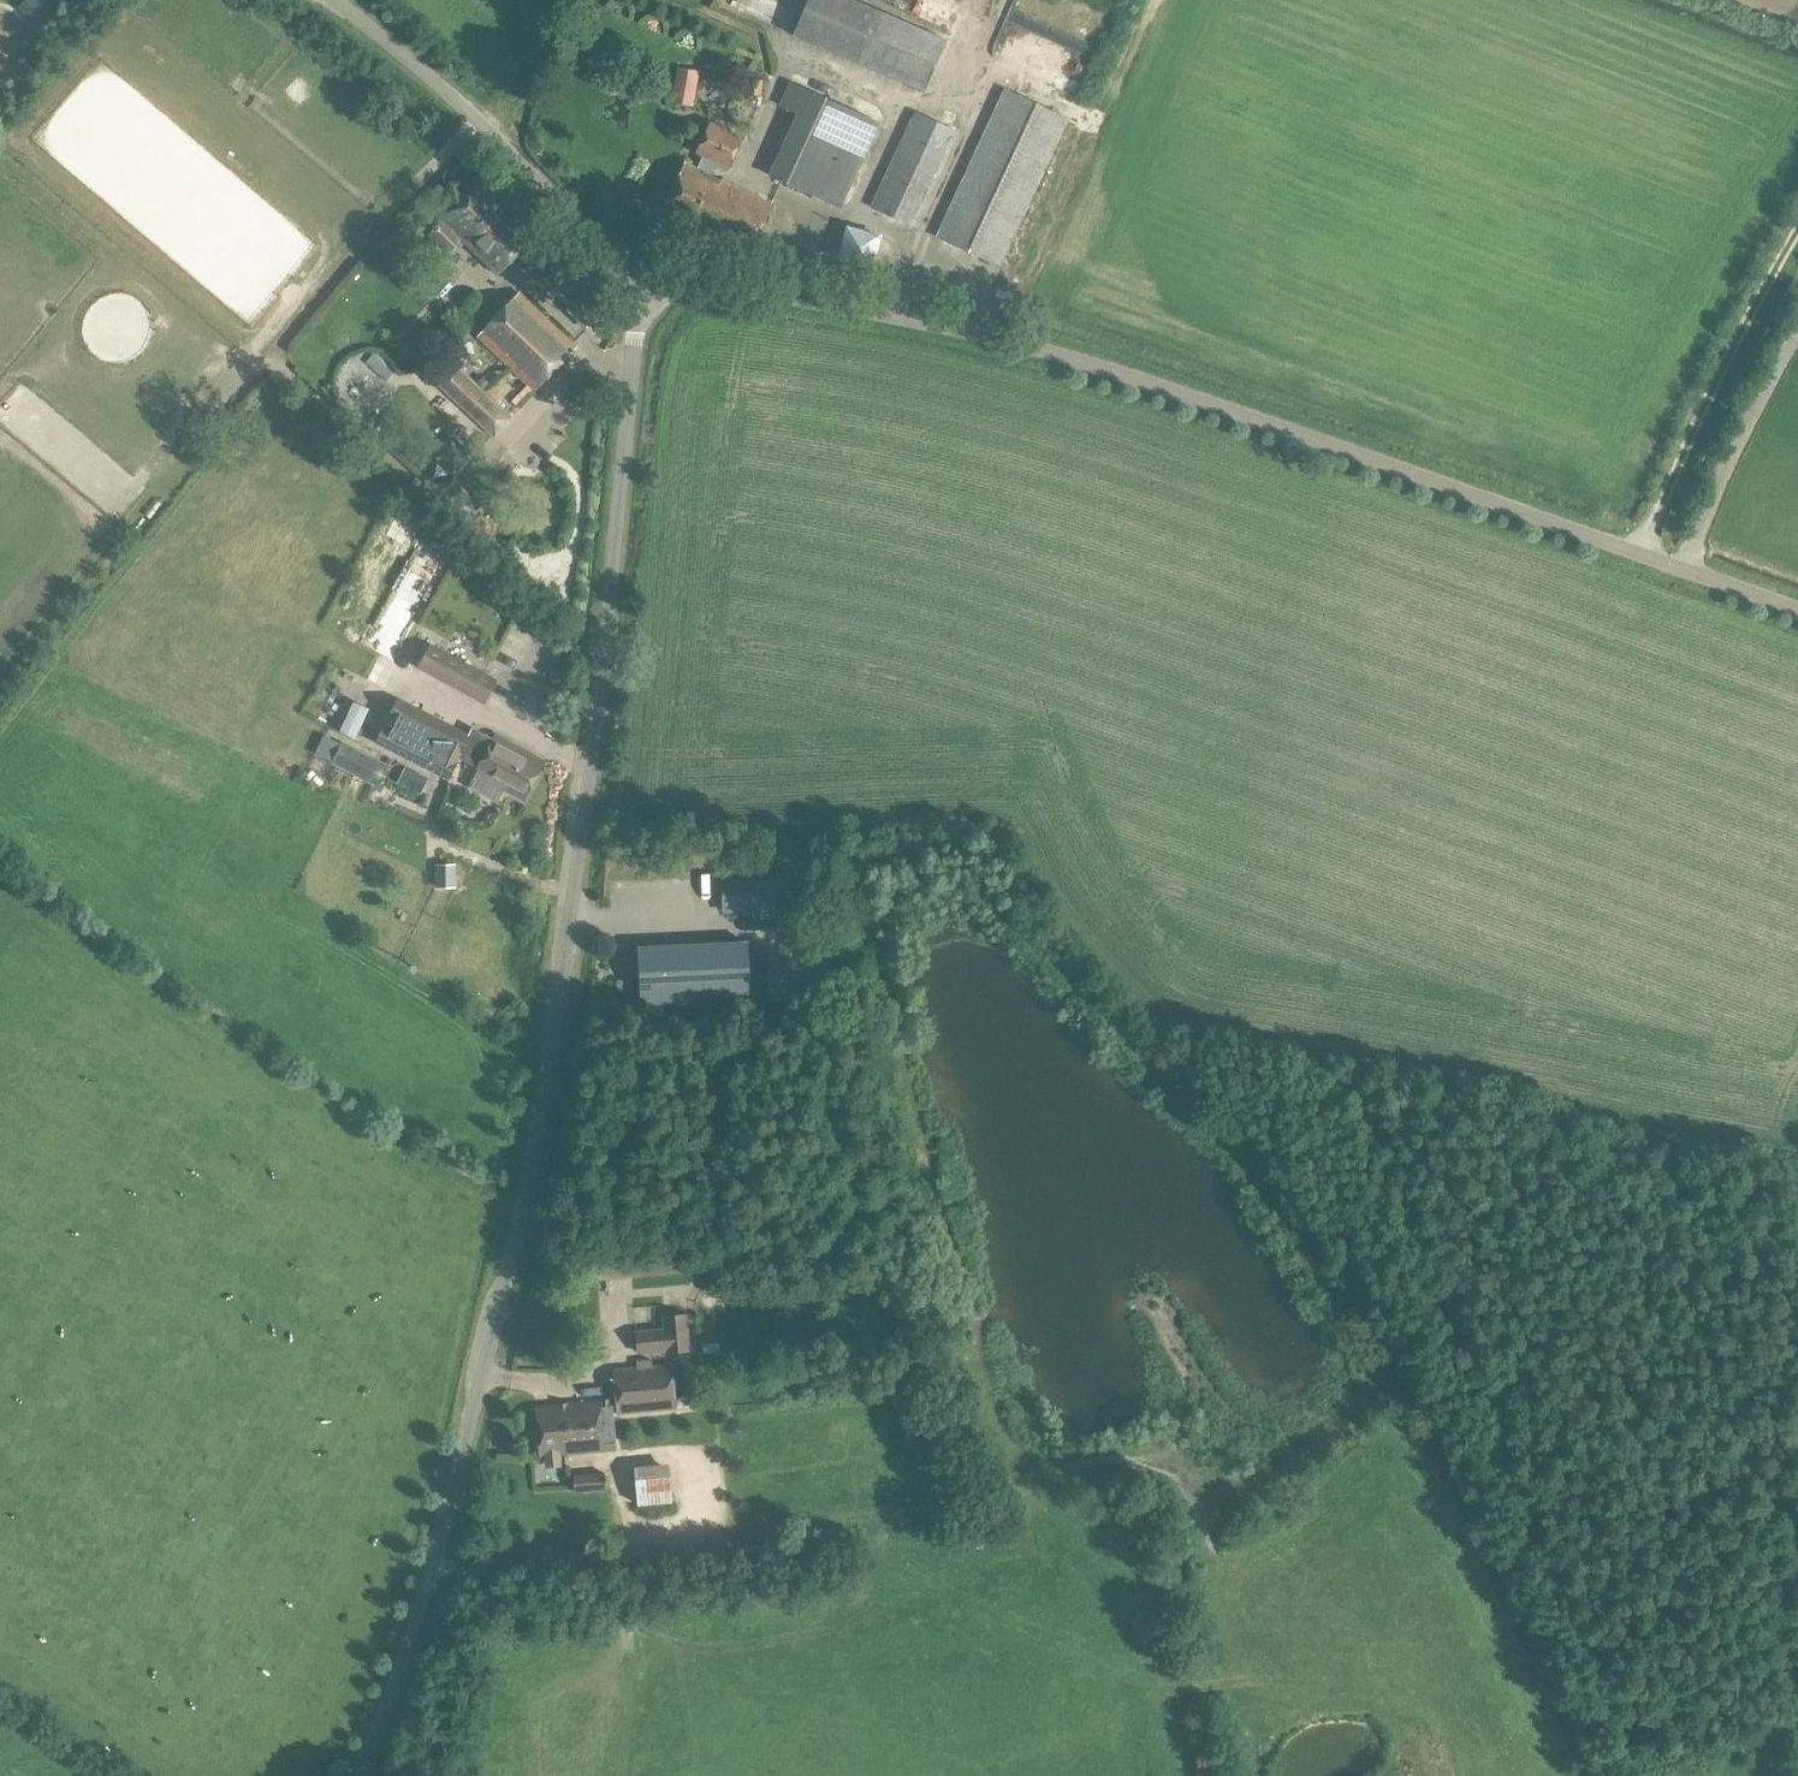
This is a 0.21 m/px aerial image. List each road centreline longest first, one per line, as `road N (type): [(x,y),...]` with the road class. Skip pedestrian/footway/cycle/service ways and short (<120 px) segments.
road 1 (unclassified): [(368,1775),(423,1639),(556,1068),(608,747),(637,275)]
road 2 (unclassified): [(1797,609),(1034,349),(637,275)]
road 3 (unclassified): [(637,275),(470,113),(334,0)]

